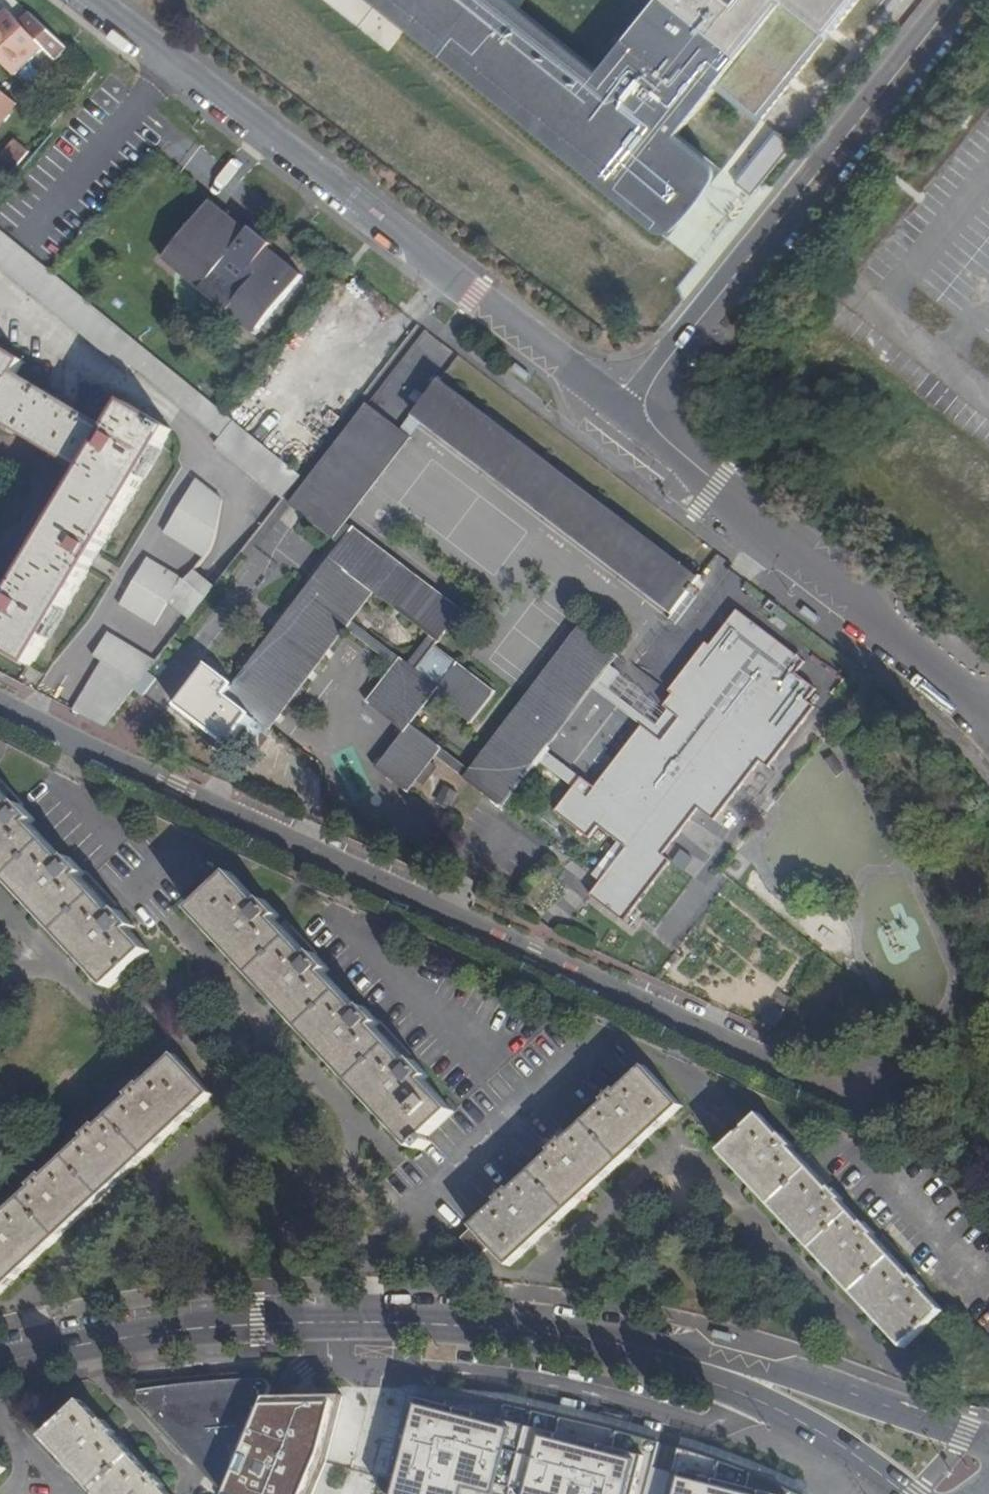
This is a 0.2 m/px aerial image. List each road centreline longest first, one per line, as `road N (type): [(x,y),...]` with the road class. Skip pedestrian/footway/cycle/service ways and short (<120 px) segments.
road 1 (residential): [(866,1100),(532,955),(0,699)]
road 2 (unclassified): [(89,0),(629,413)]
road 3 (secondary): [(652,1350),(466,1326),(351,1322),(197,1330),(0,1363)]
road 4 (unclassified): [(629,413),(958,0)]
road 5 (unclassified): [(629,413),(988,705)]
road 6 (secondary): [(988,1442),(730,1360),(652,1350)]
road 7 (secondary): [(652,1350),(806,1430),(896,1493)]

